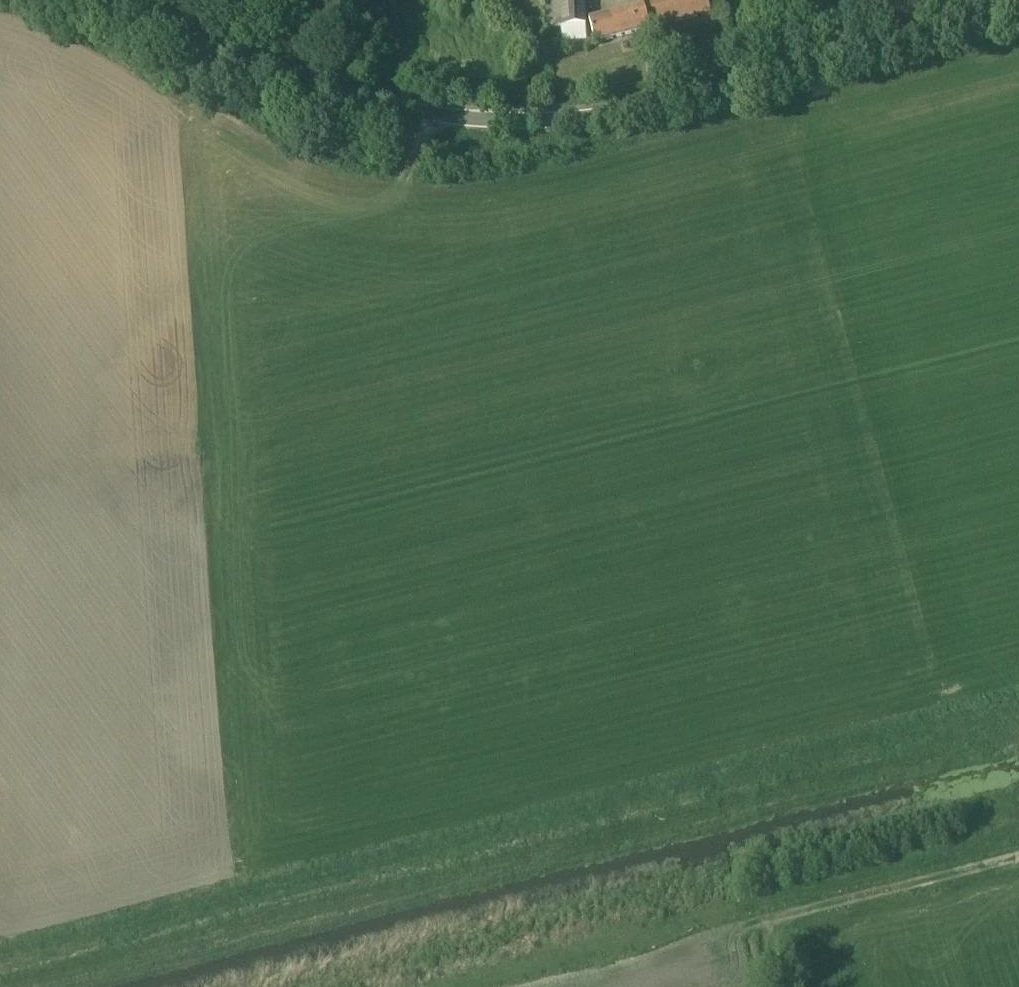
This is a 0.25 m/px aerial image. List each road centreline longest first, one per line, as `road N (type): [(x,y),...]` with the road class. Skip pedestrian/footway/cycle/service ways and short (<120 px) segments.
road 1 (unclassified): [(144,0),(298,73),(372,98),(549,118),(686,99),(1018,8)]
road 2 (track): [(768,924),(1018,864)]

